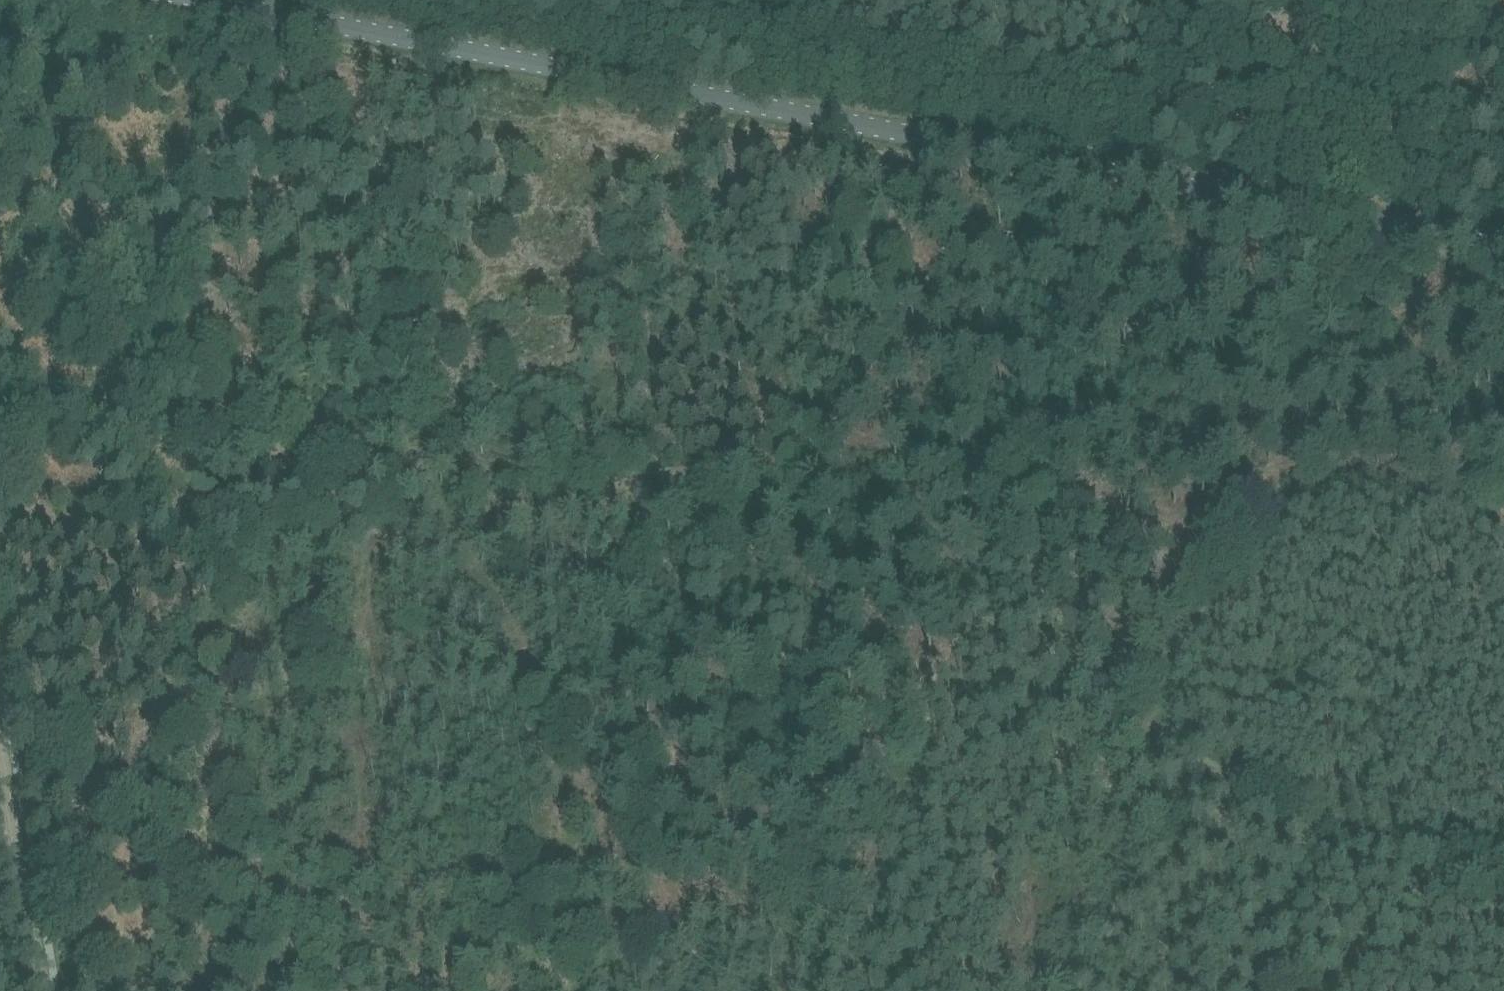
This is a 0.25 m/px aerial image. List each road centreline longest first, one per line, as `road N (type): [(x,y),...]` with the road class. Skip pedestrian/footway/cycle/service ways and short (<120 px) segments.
road 1 (tertiary): [(1503,246),(232,0)]
road 2 (track): [(50,990),(0,723)]

